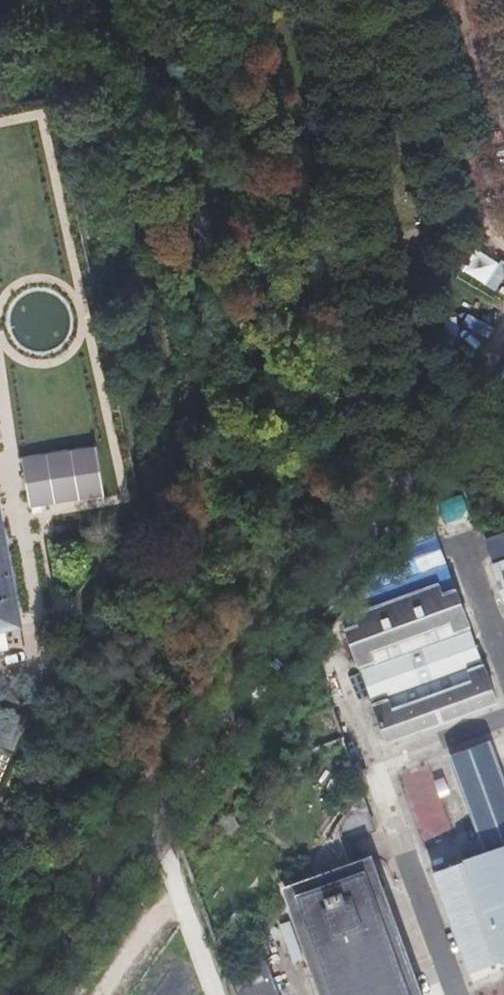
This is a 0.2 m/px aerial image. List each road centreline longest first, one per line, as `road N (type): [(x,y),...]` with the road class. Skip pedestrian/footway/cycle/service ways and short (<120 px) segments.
road 1 (track): [(430,119),(341,0)]

